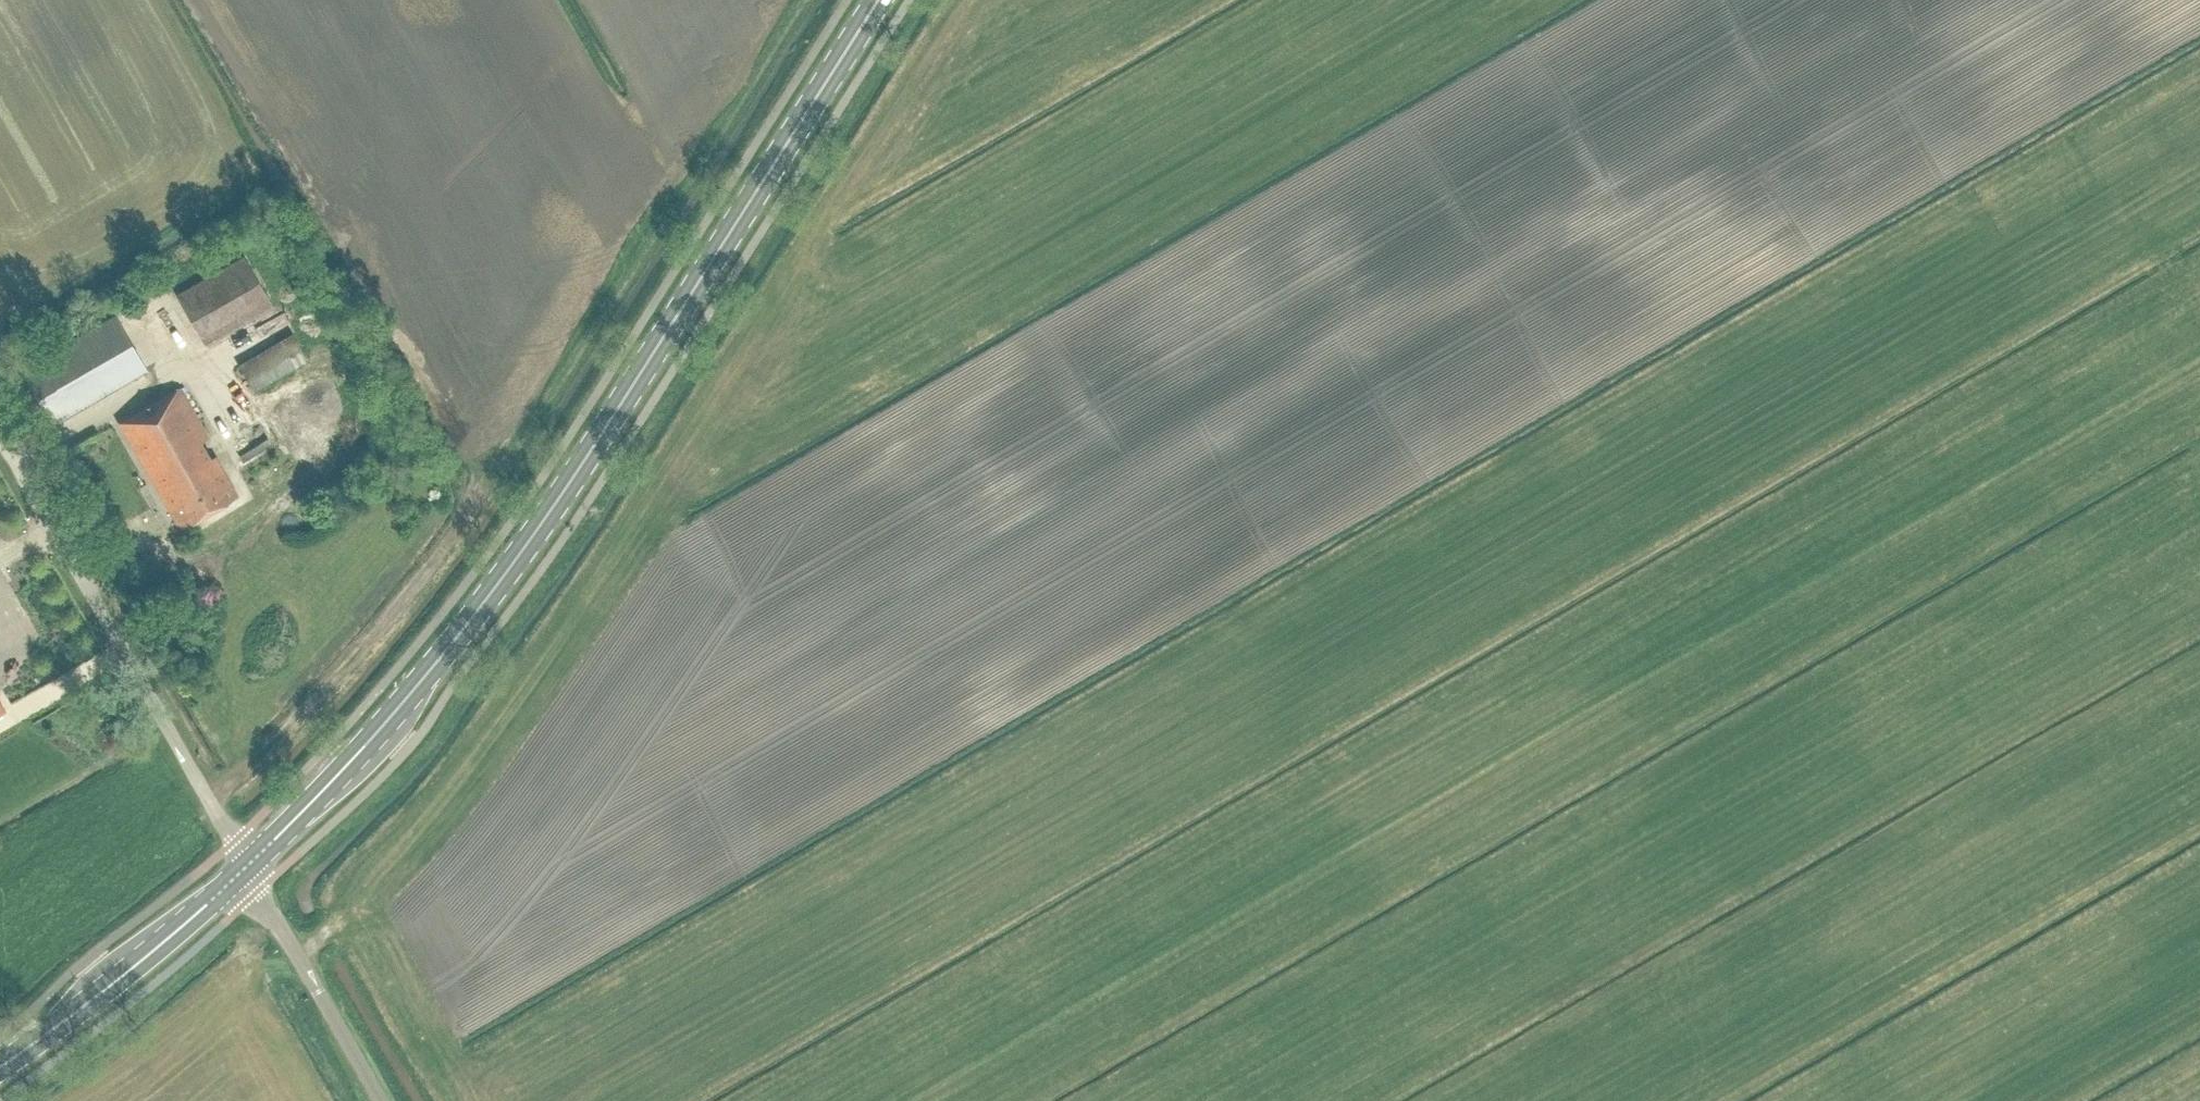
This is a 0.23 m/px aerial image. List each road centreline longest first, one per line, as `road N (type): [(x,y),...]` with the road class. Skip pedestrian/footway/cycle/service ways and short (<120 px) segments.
road 1 (primary): [(253,859),(365,744),(493,590),(878,0)]
road 2 (unclassified): [(253,859),(219,817),(0,439)]
road 3 (primary): [(0,1066),(136,965),(235,876)]
road 4 (unclassified): [(382,1100),(282,931),(235,876)]

